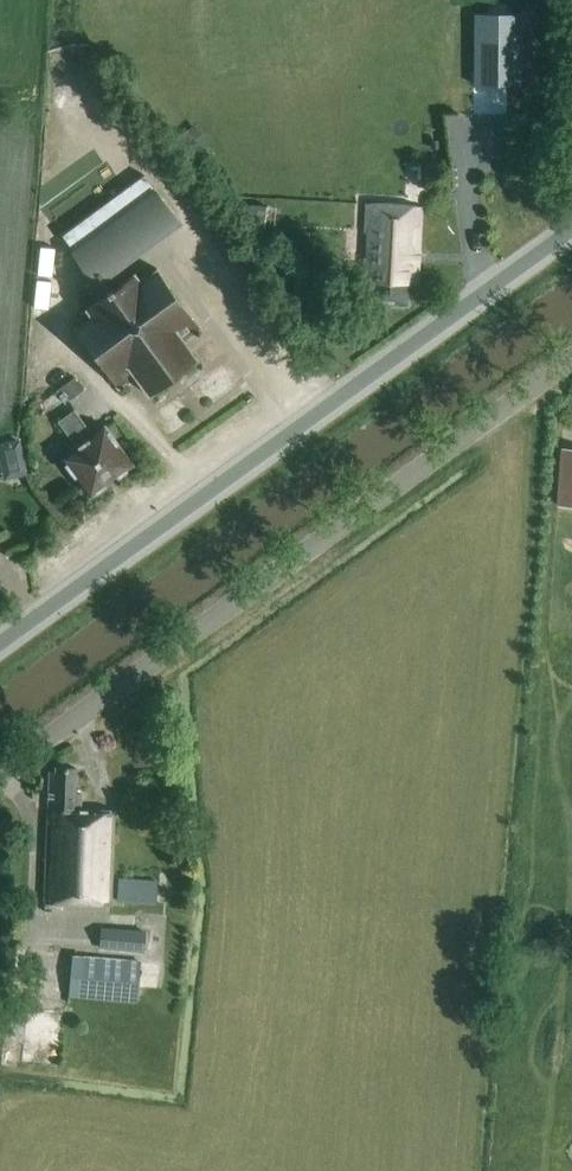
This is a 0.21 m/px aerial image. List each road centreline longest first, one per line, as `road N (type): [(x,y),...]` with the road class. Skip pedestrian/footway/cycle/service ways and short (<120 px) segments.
road 1 (unclassified): [(0,770),(571,355)]
road 2 (secondary): [(0,647),(571,234)]

